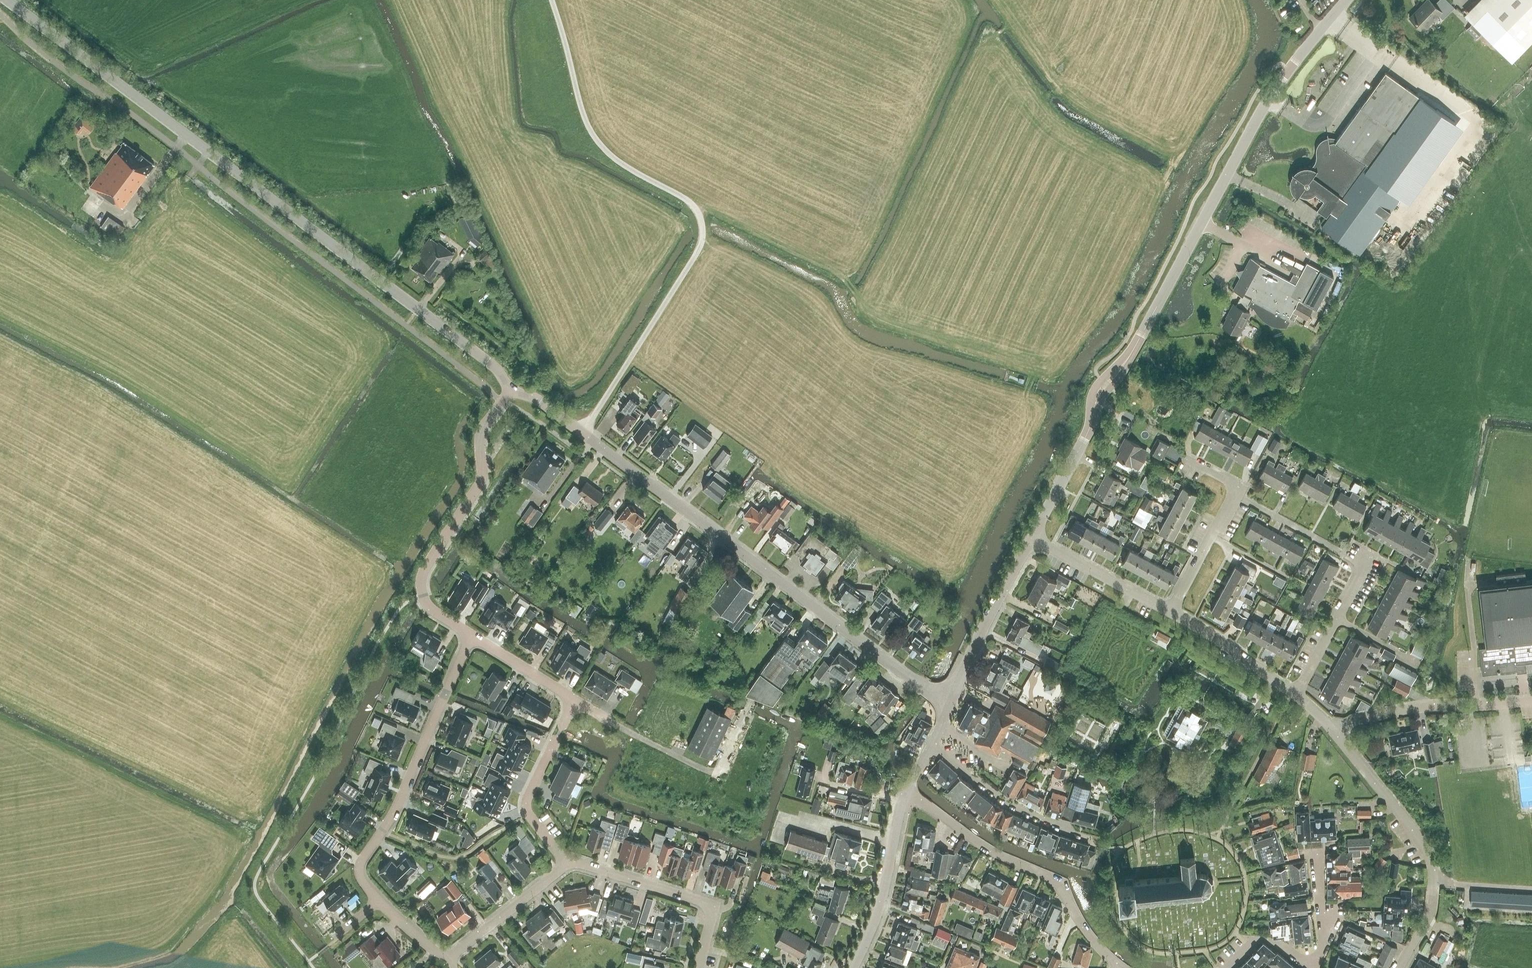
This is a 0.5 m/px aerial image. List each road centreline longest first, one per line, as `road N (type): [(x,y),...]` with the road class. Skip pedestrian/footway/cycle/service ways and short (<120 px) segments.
road 1 (tertiary): [(952,701),(904,675),(539,399),(513,388)]
road 2 (track): [(692,205),(837,271),(878,323),(1035,370),(1069,331)]
road 3 (tertiary): [(1128,358),(1273,93),(1347,0)]
road 4 (tertiary): [(513,388),(499,369),(186,134)]
road 5 (unclassified): [(513,388),(480,438),(479,486),(422,579),(429,608),(472,636)]
road 6 (unclassified): [(380,901),(360,868),(395,812),(472,636)]
road 7 (unclassified): [(1119,967),(1050,879),(905,798)]
road 8 (unclassified): [(1401,967),(1430,912),(1431,859),(1335,735)]
road 9 (tertiary): [(186,134),(8,0)]
road 10 (residential): [(699,967),(712,918),(706,903),(567,866)]
road 11 (residential): [(1335,735),(1356,721),(1425,707),(1531,702)]
road 12 (residential): [(1171,613),(1237,494),(1235,485),(1188,460)]
road 13 (residential): [(1099,845),(1005,800),(931,747)]
road 14 (residential): [(567,866),(526,807),(576,700)]
road 15 (tertiary): [(952,701),(1032,538)]
road 16 (tertiary): [(854,967),(882,902),(904,801)]
road 17 (unclassified): [(1171,613),(1032,538)]
road 18 (residential): [(449,958),(567,866)]
road 19 (unclassified): [(1296,695),(1171,613)]
road 20 (tertiary): [(1032,538),(1091,427),(1093,406)]
road 21 (residential): [(1296,695),(1365,566)]
road 22 (residential): [(472,636),(576,700)]

